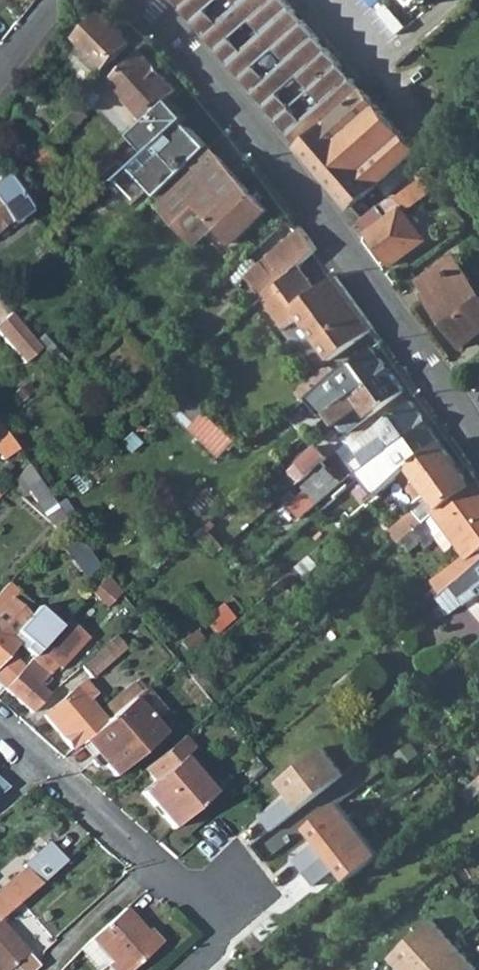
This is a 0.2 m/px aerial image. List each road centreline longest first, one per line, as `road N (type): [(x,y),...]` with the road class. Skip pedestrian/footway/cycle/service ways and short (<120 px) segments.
road 1 (residential): [(143,0),(255,126),(478,435)]
road 2 (residential): [(0,728),(125,852),(178,894),(224,911),(210,954),(192,969)]

